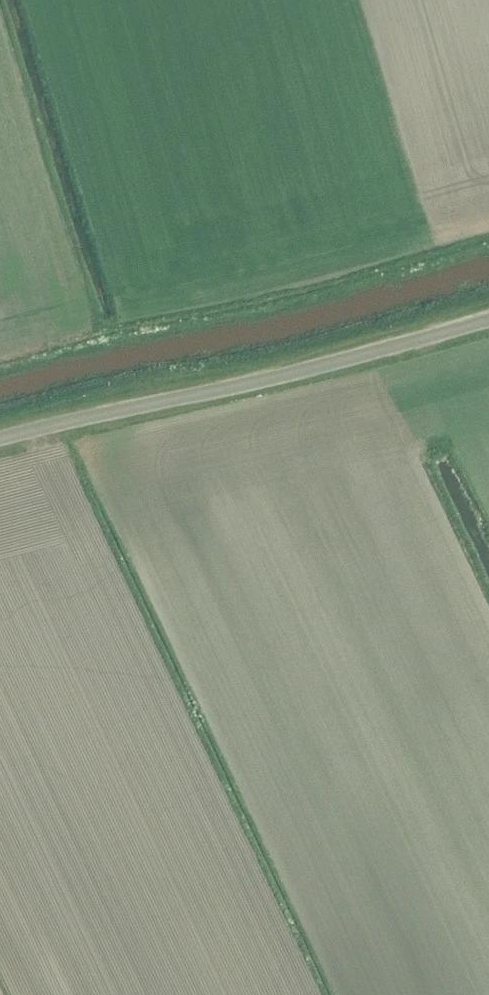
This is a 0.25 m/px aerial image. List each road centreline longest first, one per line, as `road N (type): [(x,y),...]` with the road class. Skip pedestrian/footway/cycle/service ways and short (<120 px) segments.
road 1 (unclassified): [(0,441),(488,319)]

